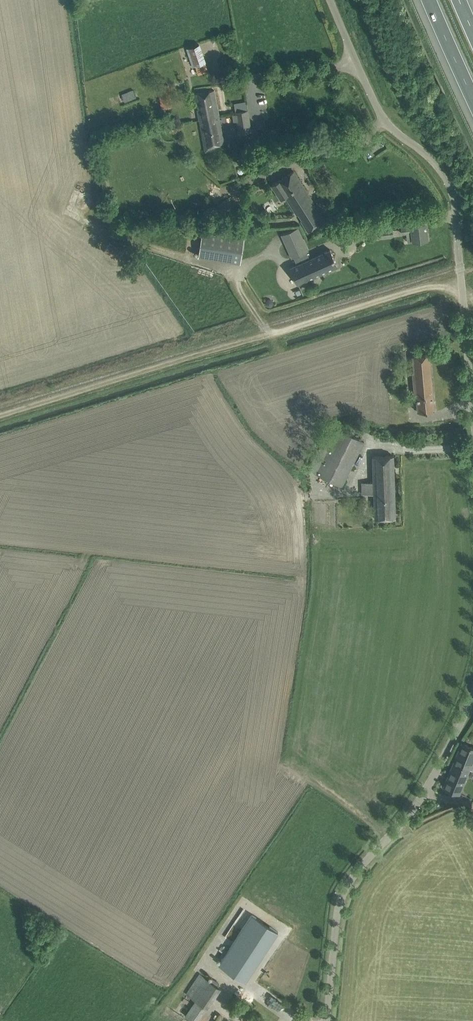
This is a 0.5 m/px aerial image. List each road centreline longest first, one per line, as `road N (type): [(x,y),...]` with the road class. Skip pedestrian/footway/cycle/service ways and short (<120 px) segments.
road 1 (unclassified): [(472,406),(456,198),(431,158),(387,123),(335,0)]
road 2 (unclassified): [(327,1020),(343,894),(429,785),(472,692)]
road 3 (track): [(270,335),(445,288)]

